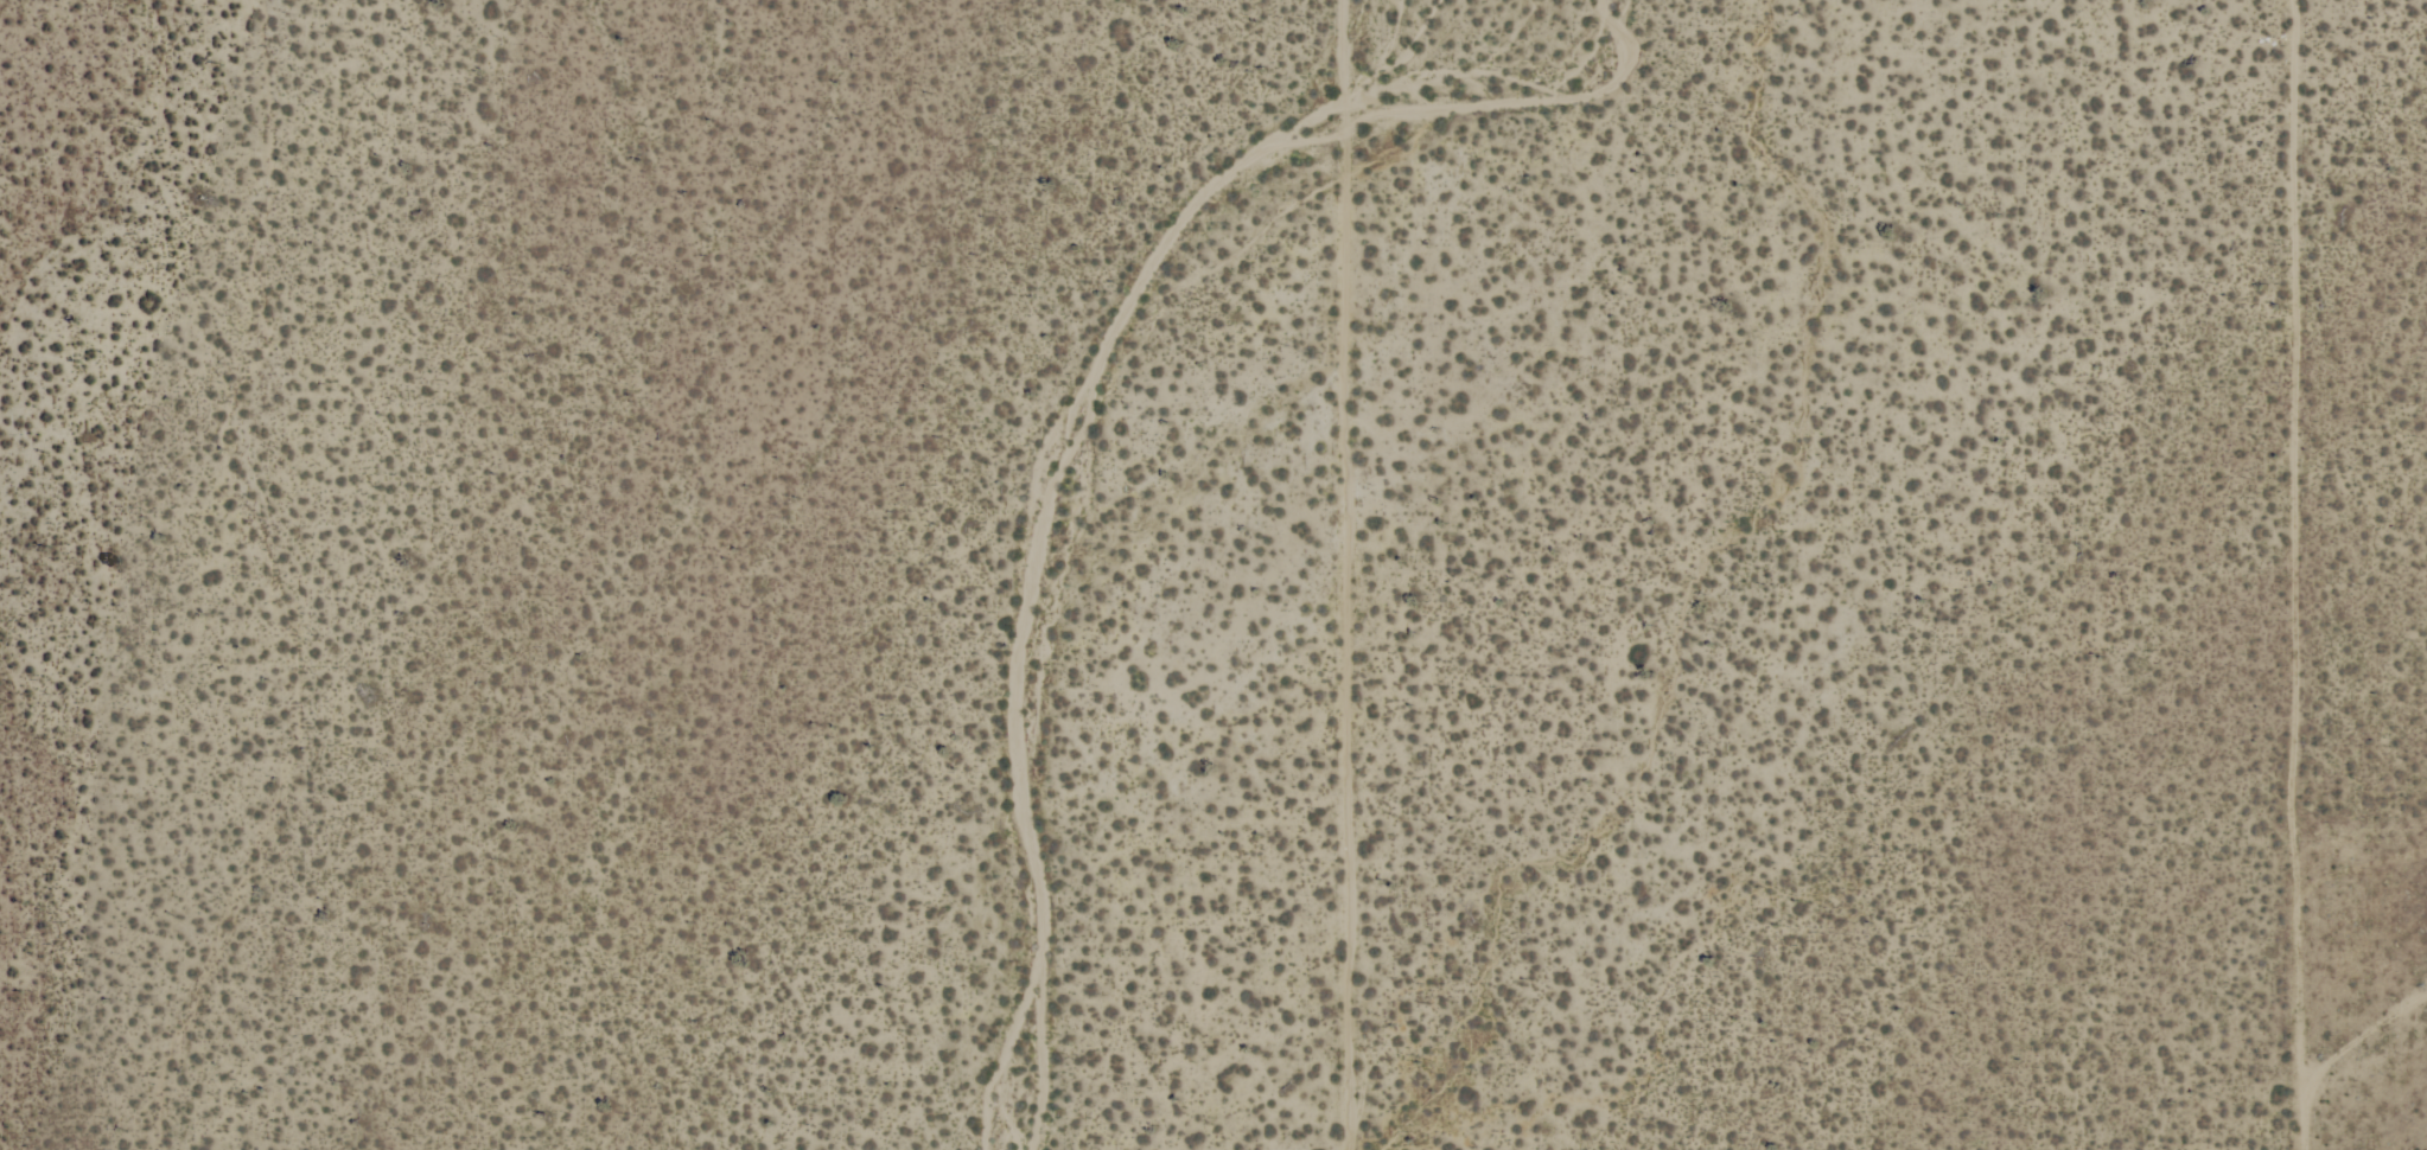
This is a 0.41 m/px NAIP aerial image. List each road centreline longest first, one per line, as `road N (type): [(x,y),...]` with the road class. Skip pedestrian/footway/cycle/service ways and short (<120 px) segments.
road 1 (track): [(1352,1149),(1329,0)]
road 2 (track): [(2300,1149),(2292,0)]

